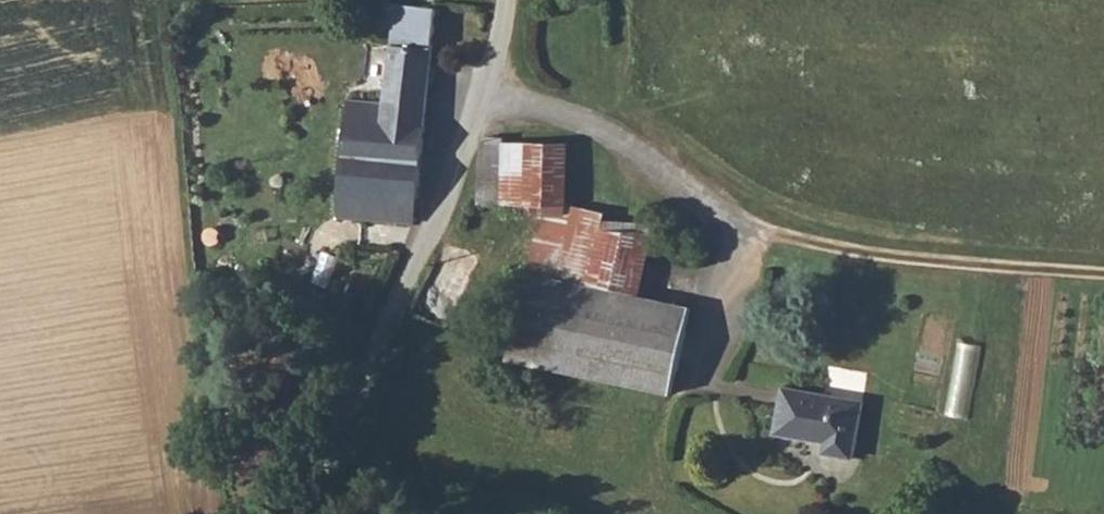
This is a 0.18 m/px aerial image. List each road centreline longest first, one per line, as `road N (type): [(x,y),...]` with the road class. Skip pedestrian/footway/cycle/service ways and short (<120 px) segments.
road 1 (unclassified): [(303,513),(488,96)]
road 2 (unclassified): [(488,96),(572,120),(794,248),(859,258)]
road 3 (track): [(859,258),(1103,278)]

